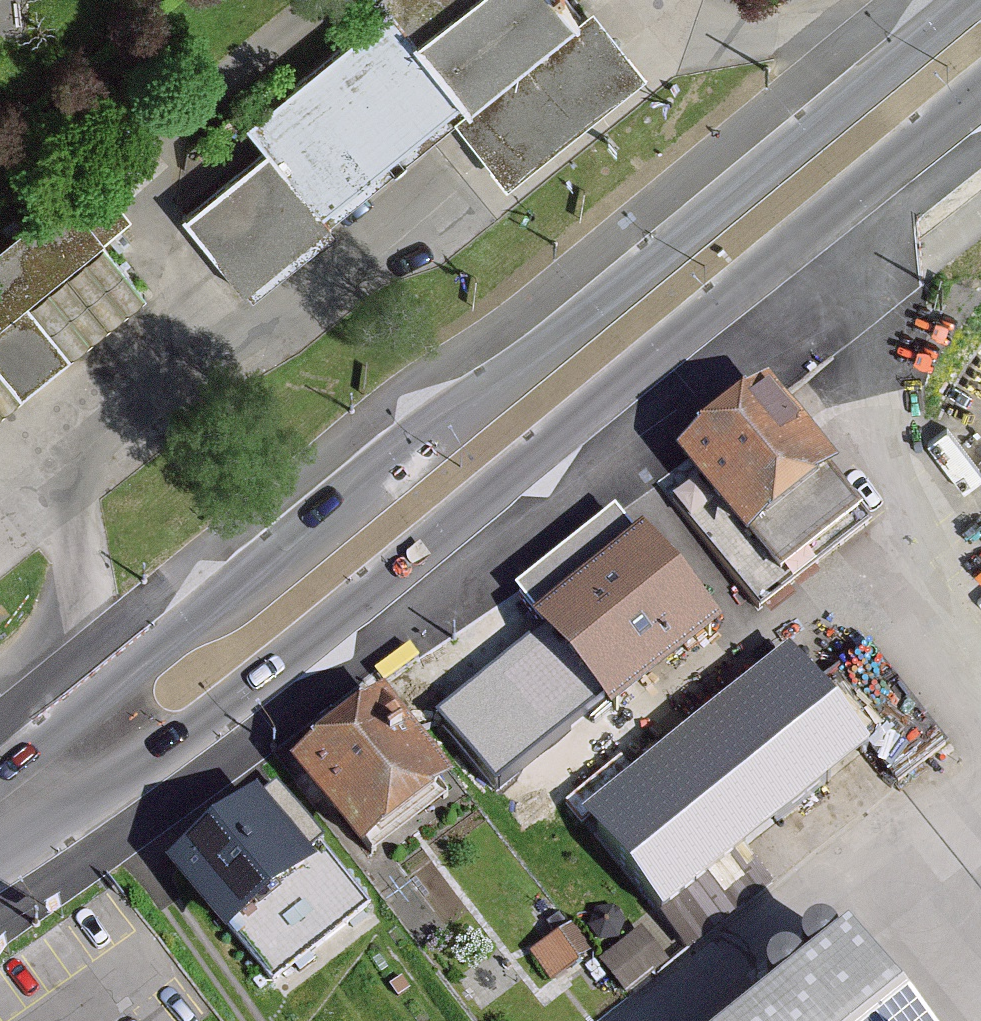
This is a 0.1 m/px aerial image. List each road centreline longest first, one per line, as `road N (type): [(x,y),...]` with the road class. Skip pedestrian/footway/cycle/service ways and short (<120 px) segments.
road 1 (primary): [(969,0),(165,638),(114,740)]
road 2 (primary): [(114,740),(211,715),(451,530),(980,94)]
road 3 (primary): [(114,740),(0,826)]

